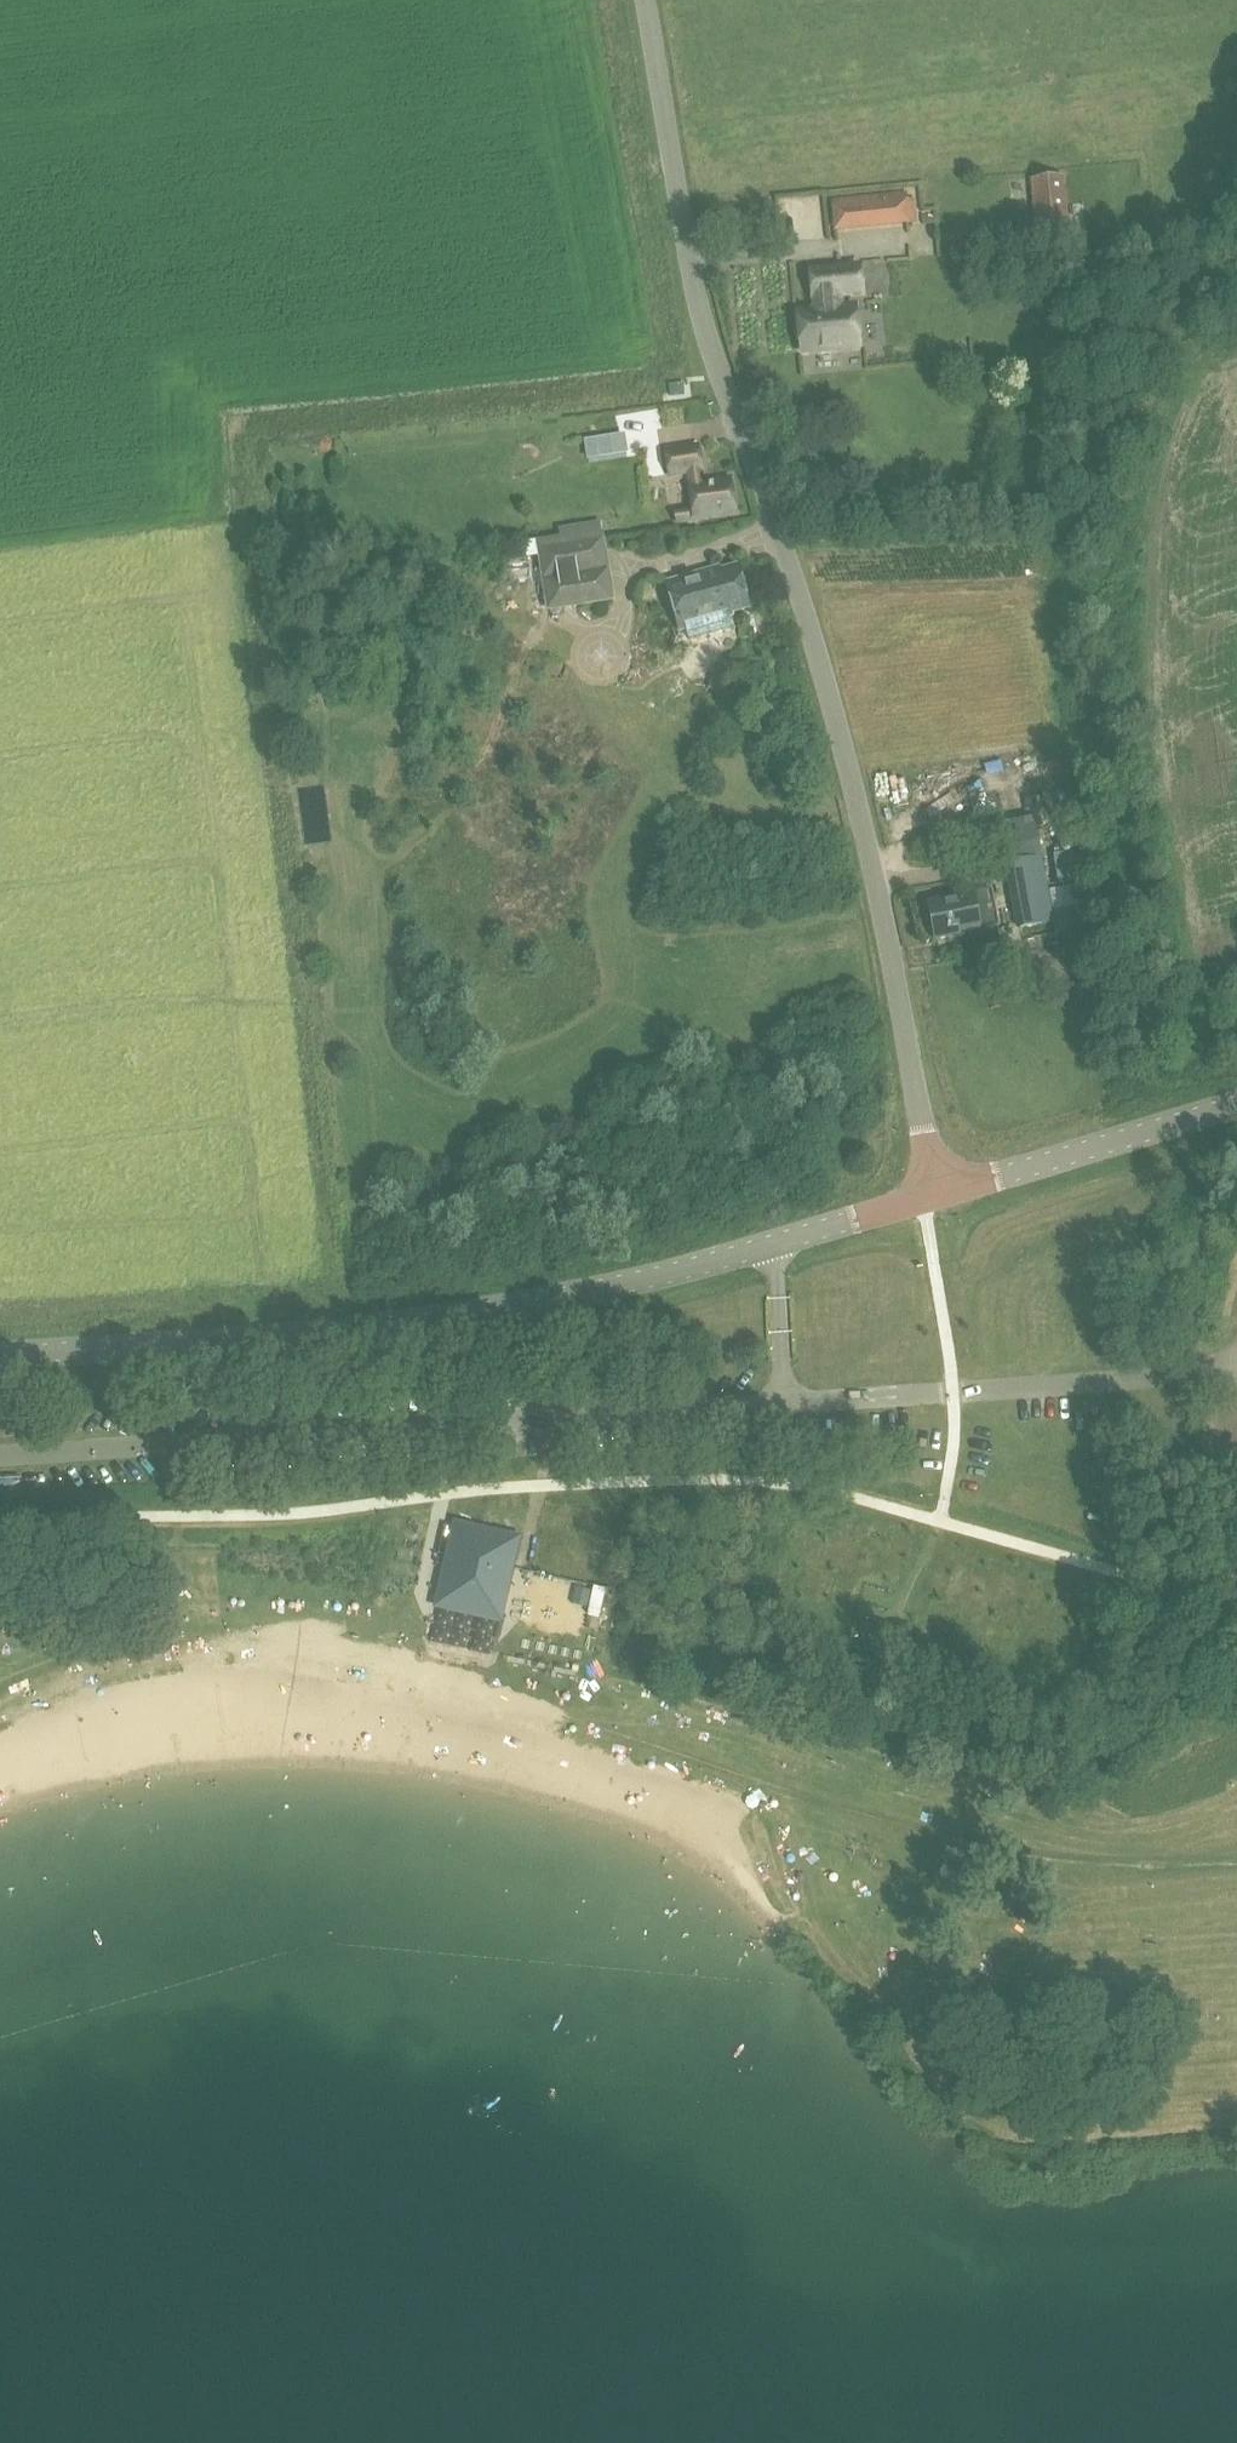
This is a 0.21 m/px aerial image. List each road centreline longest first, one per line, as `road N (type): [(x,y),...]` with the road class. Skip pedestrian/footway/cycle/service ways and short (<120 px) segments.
road 1 (tertiary): [(925,1196),(919,1114),(855,778),(700,305),(644,0)]
road 2 (tertiary): [(0,1355),(426,1321),(637,1280),(925,1196)]
road 3 (tertiary): [(925,1196),(1236,1105)]

